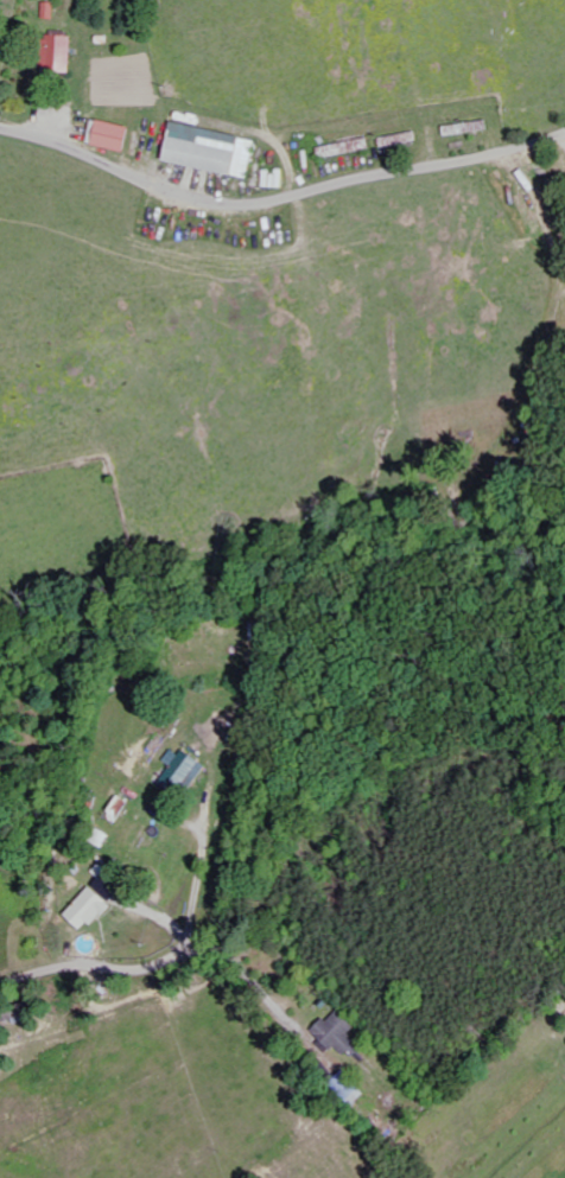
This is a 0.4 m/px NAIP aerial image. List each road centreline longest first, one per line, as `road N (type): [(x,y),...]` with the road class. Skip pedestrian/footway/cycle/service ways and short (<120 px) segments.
road 1 (residential): [(0,128),(163,189),(240,204),(502,152),(564,131)]
road 2 (residential): [(208,949),(137,970),(84,967),(0,984)]

